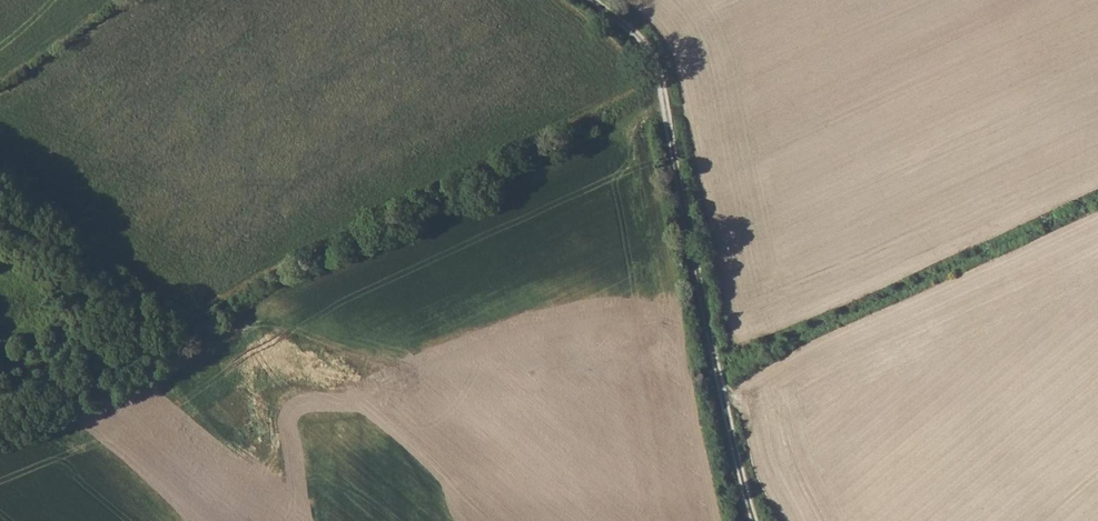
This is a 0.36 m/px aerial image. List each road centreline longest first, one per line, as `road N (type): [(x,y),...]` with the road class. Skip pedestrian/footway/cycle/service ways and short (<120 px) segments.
road 1 (track): [(754,520),(663,89),(642,43),(592,0)]

